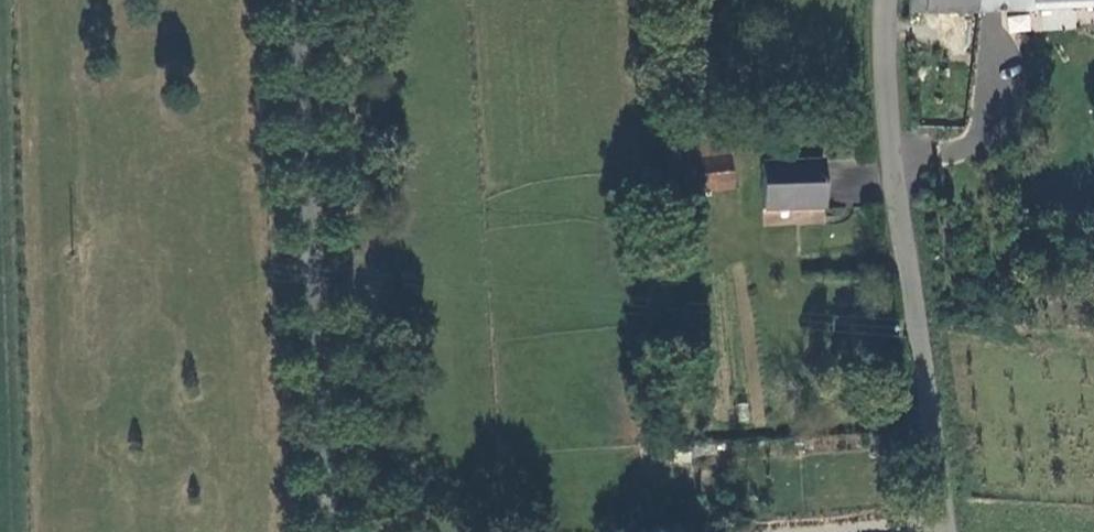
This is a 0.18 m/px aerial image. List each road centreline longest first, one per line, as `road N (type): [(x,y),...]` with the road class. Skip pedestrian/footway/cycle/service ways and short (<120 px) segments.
road 1 (unclassified): [(948,531),(895,172),(887,0)]
road 2 (unclassified): [(299,0),(338,531)]

